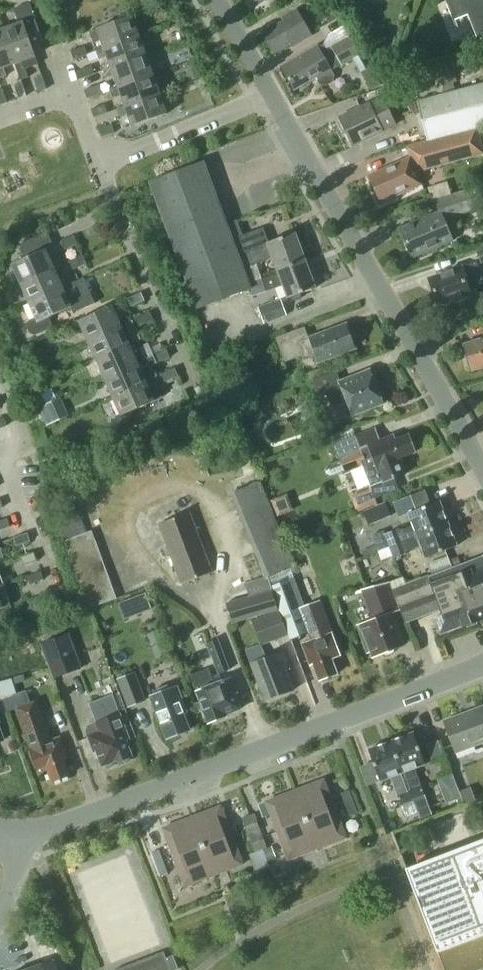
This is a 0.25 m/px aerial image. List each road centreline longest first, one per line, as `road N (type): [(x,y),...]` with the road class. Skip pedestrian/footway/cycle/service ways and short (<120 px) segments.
road 1 (residential): [(482,665),(65,823),(18,831)]
road 2 (residential): [(482,465),(271,95)]
road 3 (residential): [(198,395),(99,164)]
road 4 (residential): [(99,164),(271,95)]
road 5 (residential): [(58,587),(34,520),(22,525),(0,461)]

